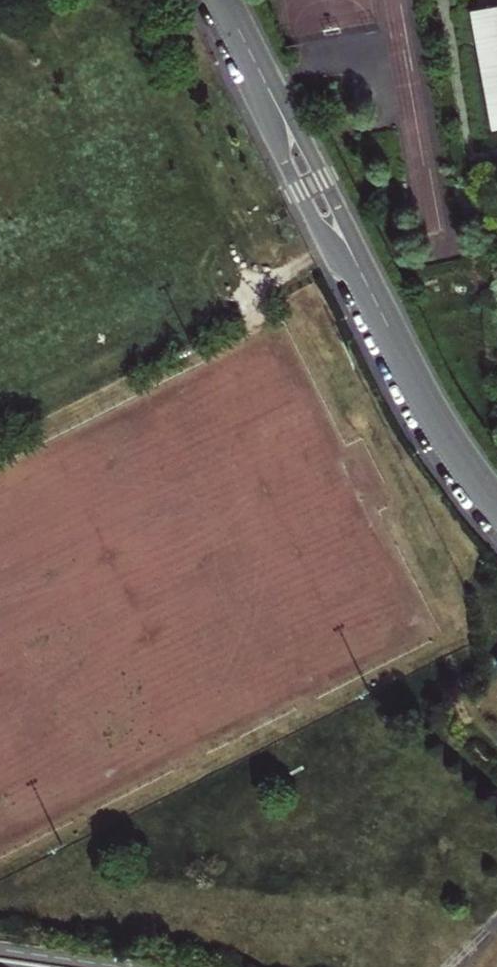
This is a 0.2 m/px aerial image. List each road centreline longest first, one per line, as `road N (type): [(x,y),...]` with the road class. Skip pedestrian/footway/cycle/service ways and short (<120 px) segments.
road 1 (residential): [(219,0),(419,400),(496,514)]

